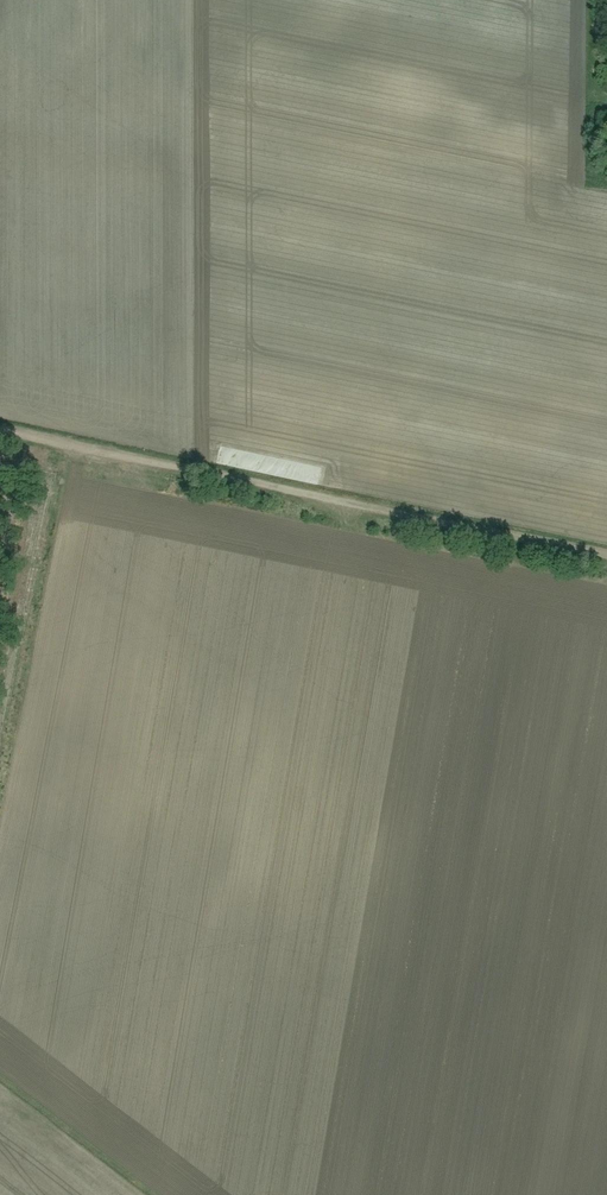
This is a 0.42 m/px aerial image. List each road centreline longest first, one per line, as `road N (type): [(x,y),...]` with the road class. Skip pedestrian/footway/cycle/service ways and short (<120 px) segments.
road 1 (unclassified): [(606,558),(0,430)]

